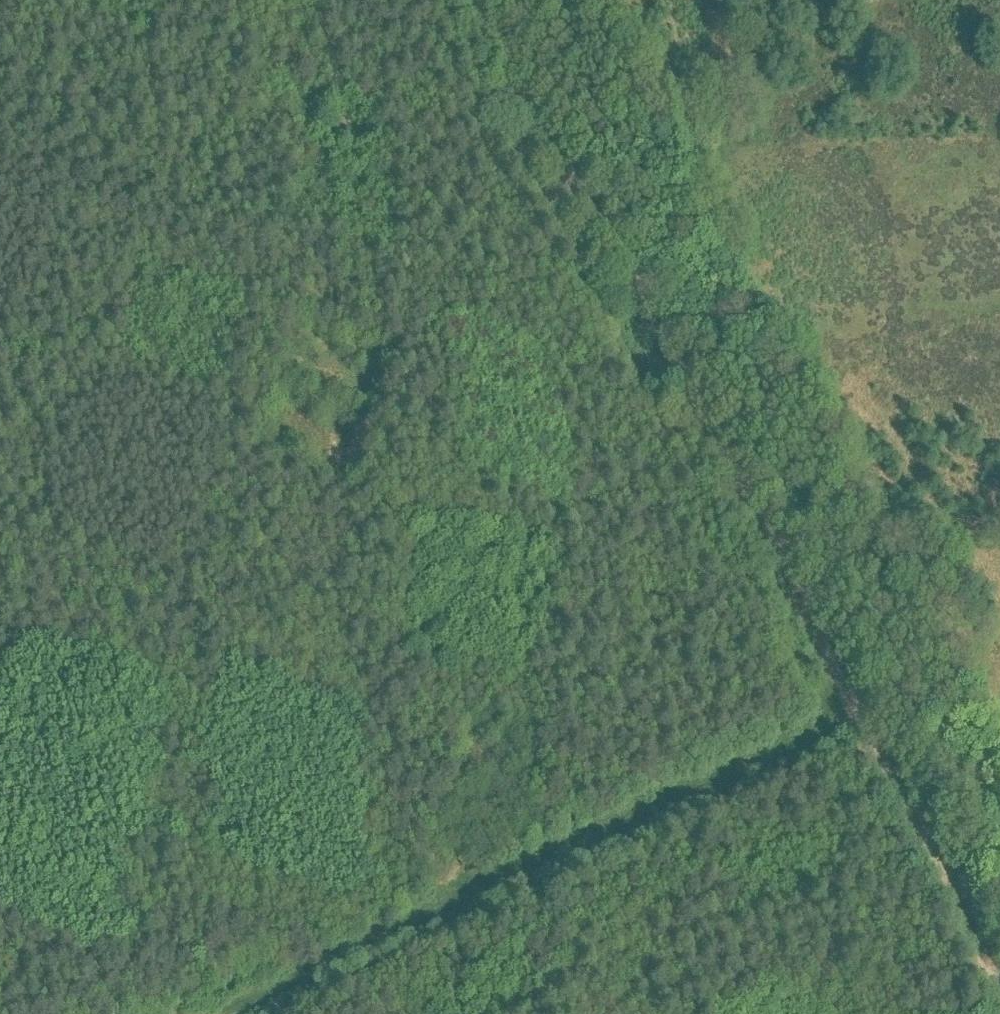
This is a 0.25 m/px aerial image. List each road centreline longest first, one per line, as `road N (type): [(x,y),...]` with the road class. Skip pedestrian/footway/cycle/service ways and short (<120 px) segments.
road 1 (track): [(857,714),(475,0)]
road 2 (track): [(999,988),(857,714)]

